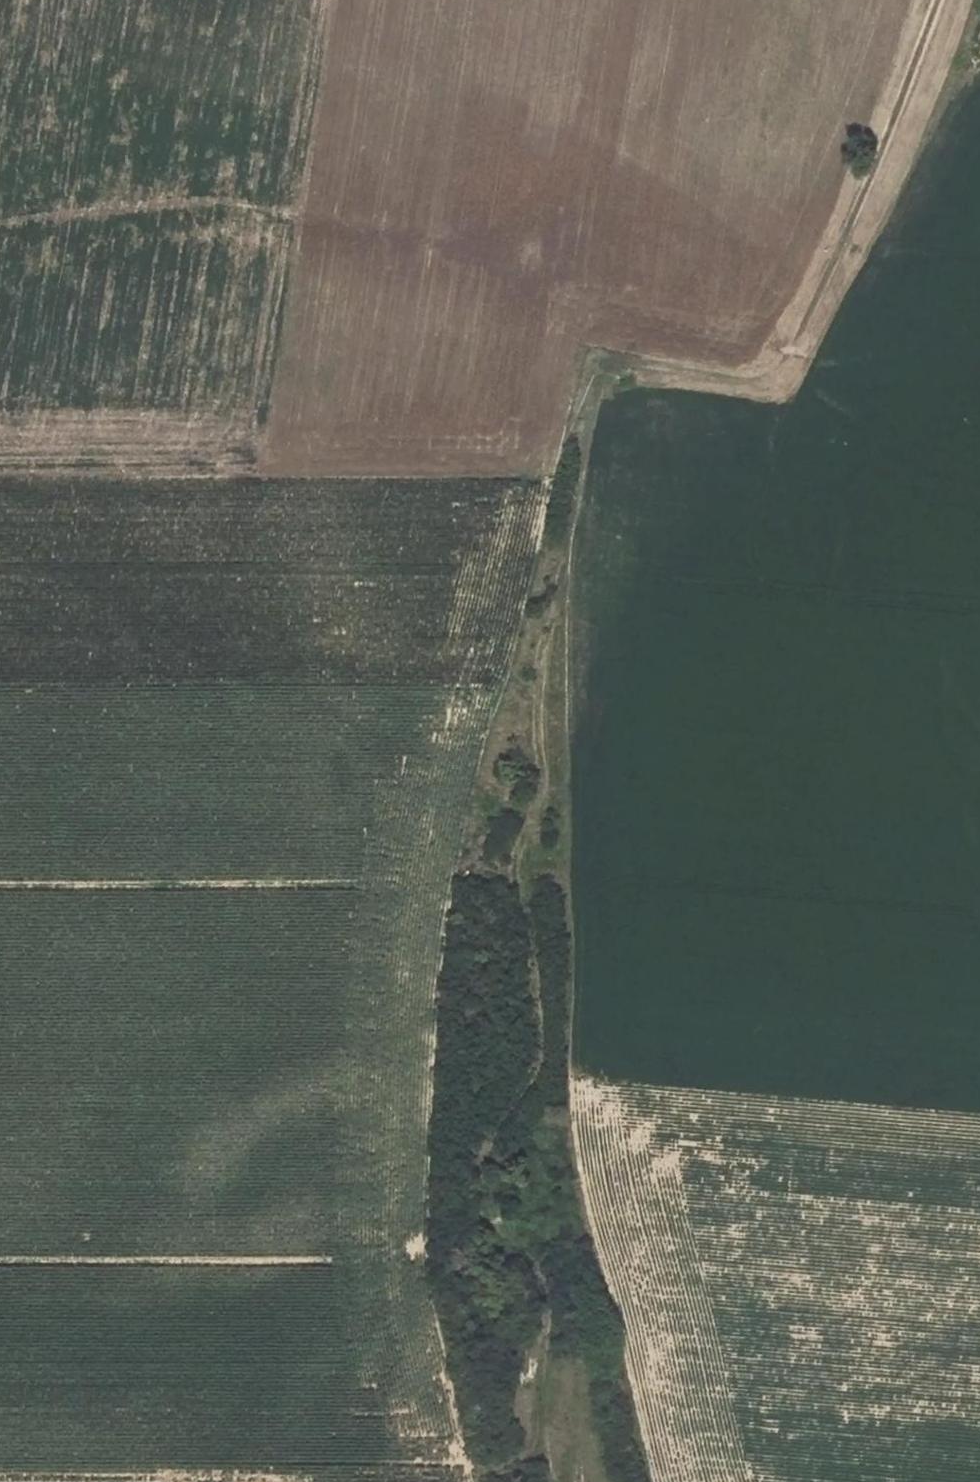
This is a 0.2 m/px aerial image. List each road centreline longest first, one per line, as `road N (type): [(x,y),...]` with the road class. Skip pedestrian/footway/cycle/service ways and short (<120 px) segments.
road 1 (track): [(937,0),(866,187),(791,351),(774,373),(747,385),(662,370)]

